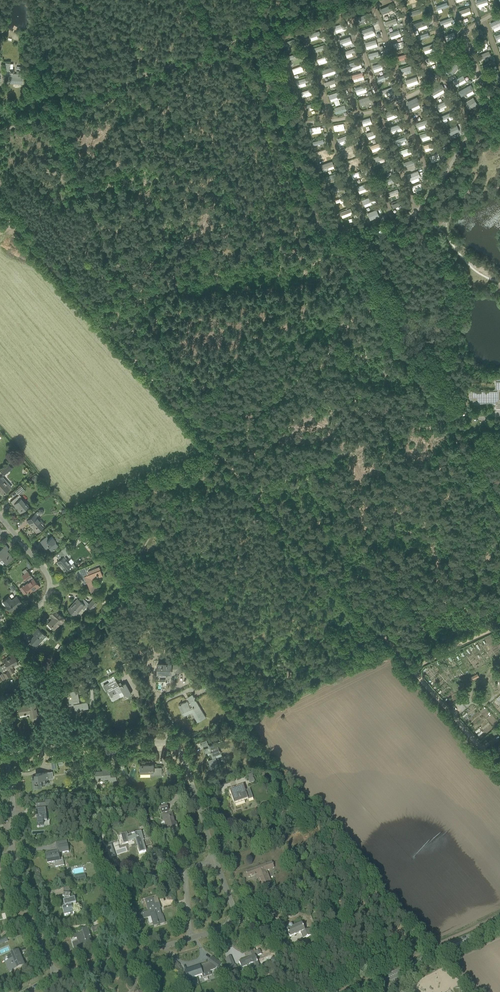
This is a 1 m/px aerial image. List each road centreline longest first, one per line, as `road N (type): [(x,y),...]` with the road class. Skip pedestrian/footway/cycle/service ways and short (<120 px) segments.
road 1 (track): [(499,509),(323,227),(284,127)]
road 2 (track): [(0,210),(287,529)]
road 3 (residential): [(215,859),(172,743),(6,757)]
road 4 (track): [(184,60),(0,132)]
road 5 (track): [(287,529),(411,668)]
road 6 (residential): [(0,517),(49,577),(49,591),(12,632)]
road 7 (residential): [(56,975),(190,938)]
road 8 (track): [(499,768),(411,668)]
road 9 (residential): [(56,975),(12,850)]

